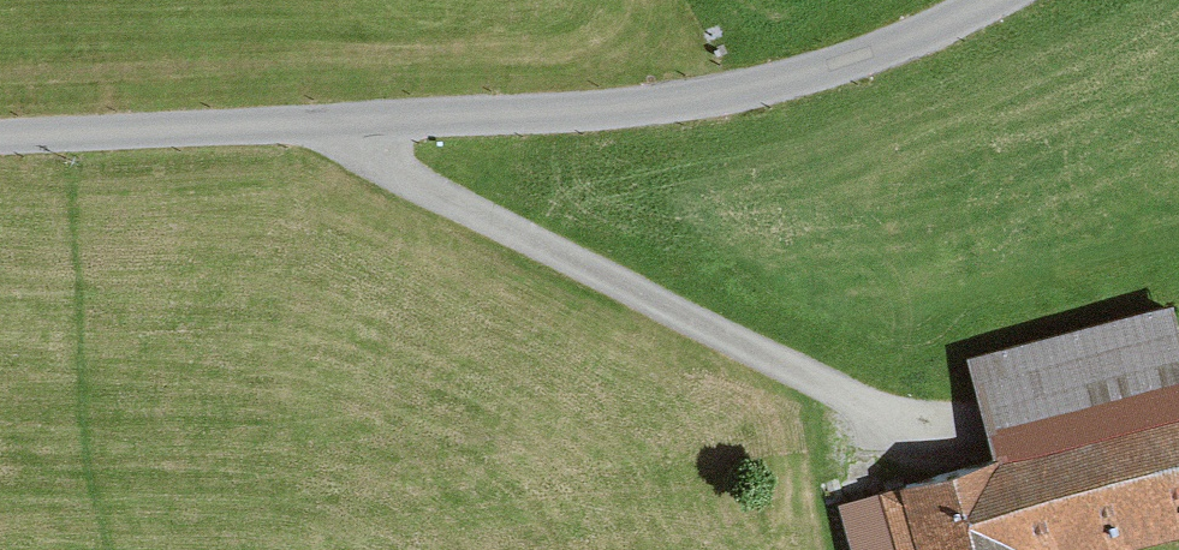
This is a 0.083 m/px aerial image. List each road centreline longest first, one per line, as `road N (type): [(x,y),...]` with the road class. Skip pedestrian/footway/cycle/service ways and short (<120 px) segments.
road 1 (unclassified): [(993,0),(848,66),(659,108),(0,143)]
road 2 (track): [(343,127),(392,165),(870,409)]

